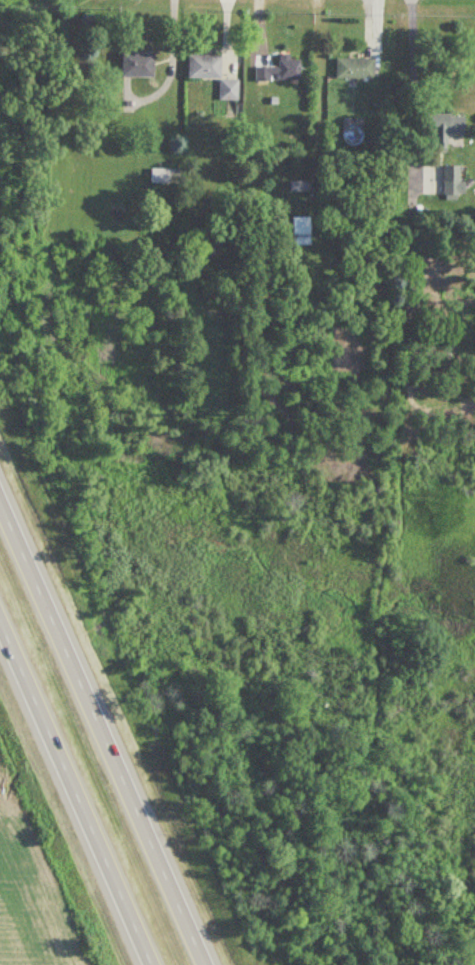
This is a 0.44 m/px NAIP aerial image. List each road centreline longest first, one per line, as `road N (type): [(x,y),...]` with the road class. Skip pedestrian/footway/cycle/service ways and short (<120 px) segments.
road 1 (trunk): [(203,964),(0,506)]
road 2 (trunk): [(0,622),(151,964)]

